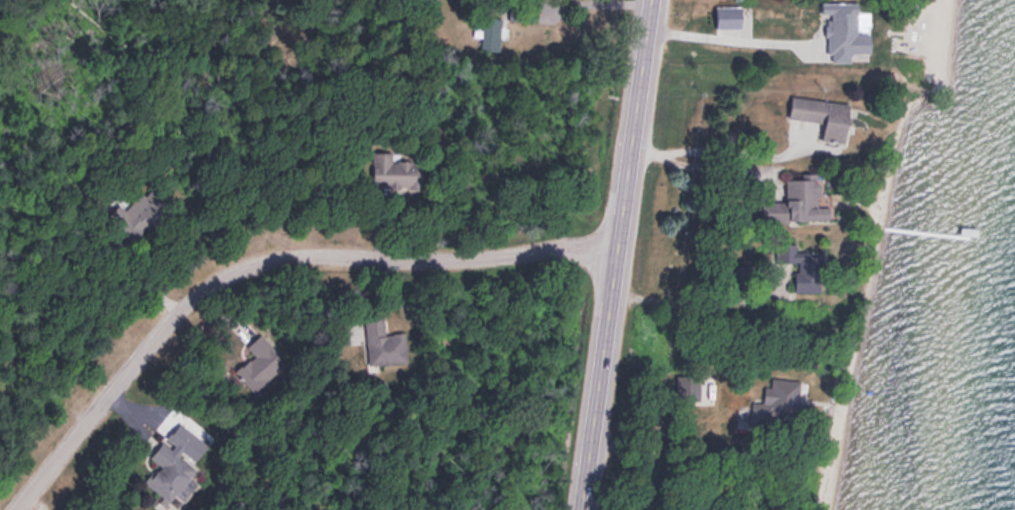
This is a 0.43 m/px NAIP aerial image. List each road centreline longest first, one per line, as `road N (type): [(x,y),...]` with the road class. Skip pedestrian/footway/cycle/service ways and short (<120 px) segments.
road 1 (residential): [(13,509),(215,280),(264,260),(311,256),(617,252)]
road 2 (primary): [(583,509),(651,0)]

